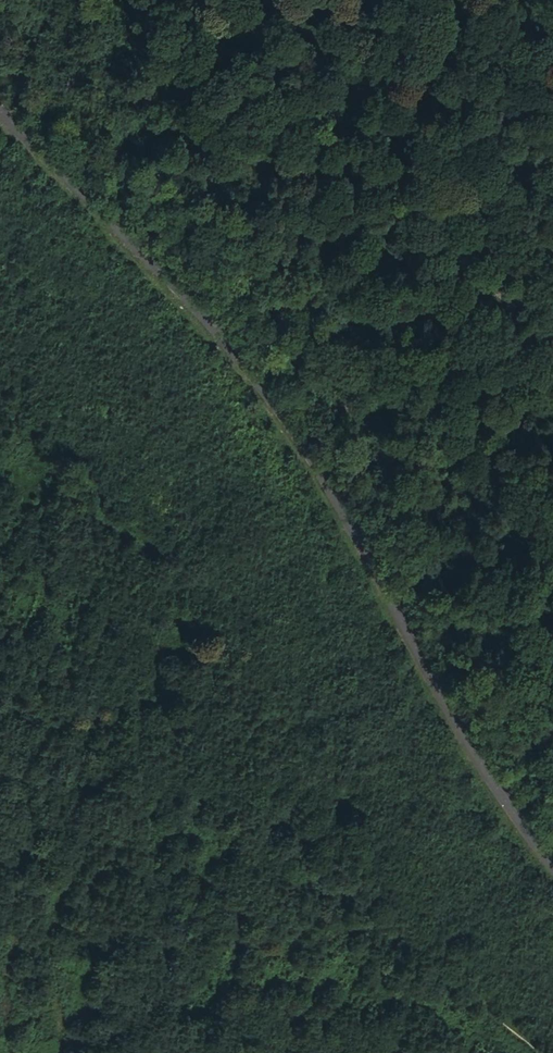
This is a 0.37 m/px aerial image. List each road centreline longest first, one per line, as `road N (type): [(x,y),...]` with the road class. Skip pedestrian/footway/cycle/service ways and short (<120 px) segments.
road 1 (tertiary): [(552,872),(484,778),(287,432),(0,107)]
road 2 (track): [(545,1052),(461,987),(354,853),(273,721),(243,702),(90,467),(0,392)]

